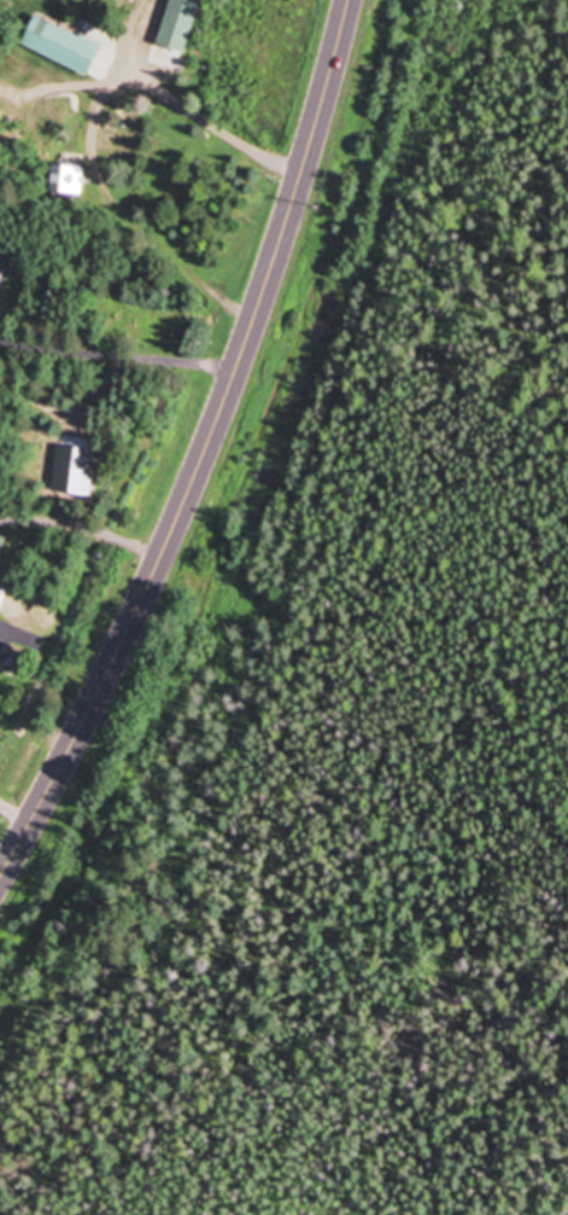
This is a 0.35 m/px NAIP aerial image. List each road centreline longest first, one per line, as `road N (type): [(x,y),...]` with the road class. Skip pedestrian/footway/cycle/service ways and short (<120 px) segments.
road 1 (primary): [(0,885),(100,693),(219,415),(300,186),(347,0)]

